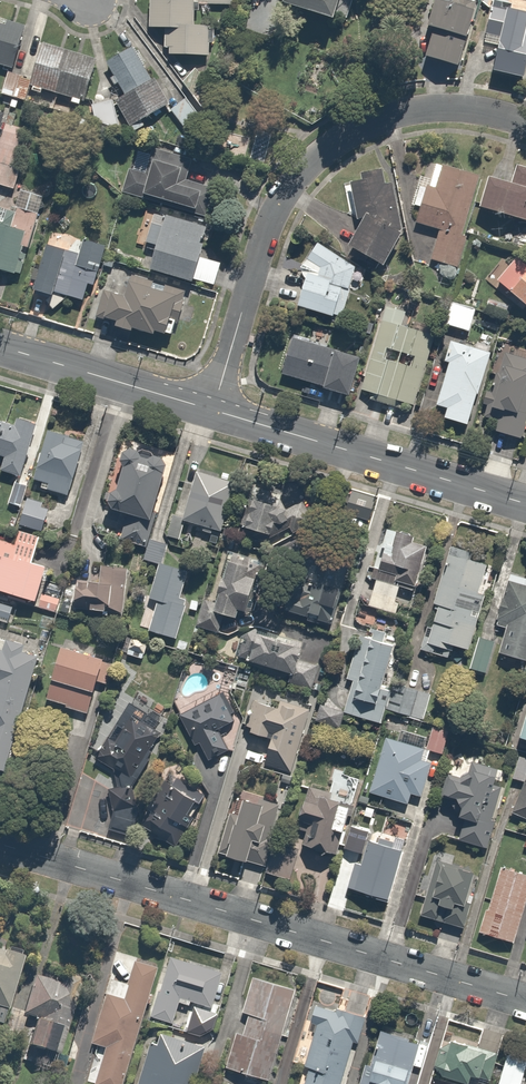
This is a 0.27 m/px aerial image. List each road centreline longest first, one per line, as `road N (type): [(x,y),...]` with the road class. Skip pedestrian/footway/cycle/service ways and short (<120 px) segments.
road 1 (residential): [(0,845),(525,1001)]
road 2 (residential): [(209,412),(276,201),(299,167),(377,118),(422,108),(525,126)]
road 3 (residential): [(525,507),(209,412)]
road 4 (residential): [(209,412),(0,349)]

